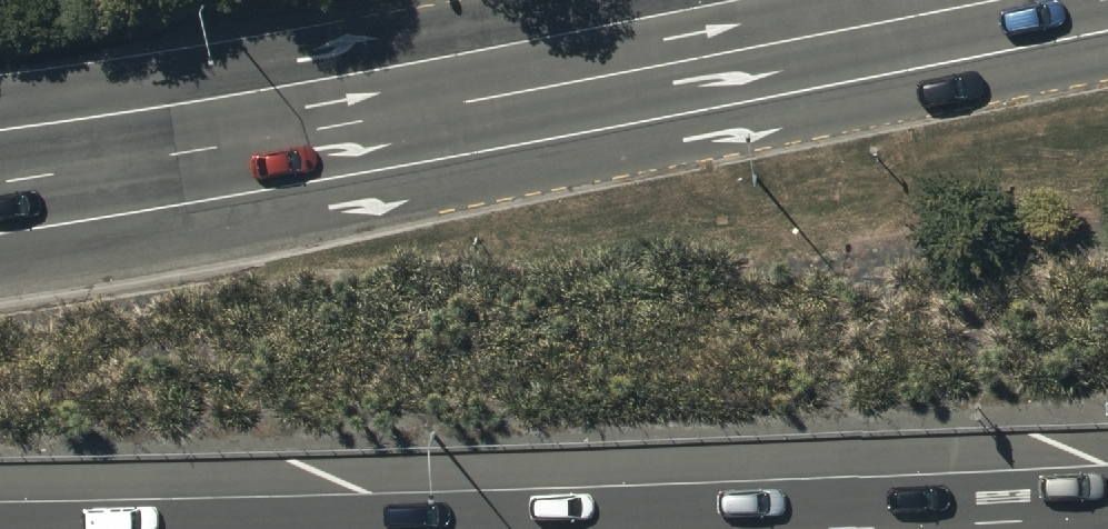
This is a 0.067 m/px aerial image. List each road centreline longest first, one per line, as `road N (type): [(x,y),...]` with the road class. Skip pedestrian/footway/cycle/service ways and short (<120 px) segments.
road 1 (motorway): [(0,174),(245,137),(973,0)]
road 2 (motorway): [(830,528),(1107,516)]

